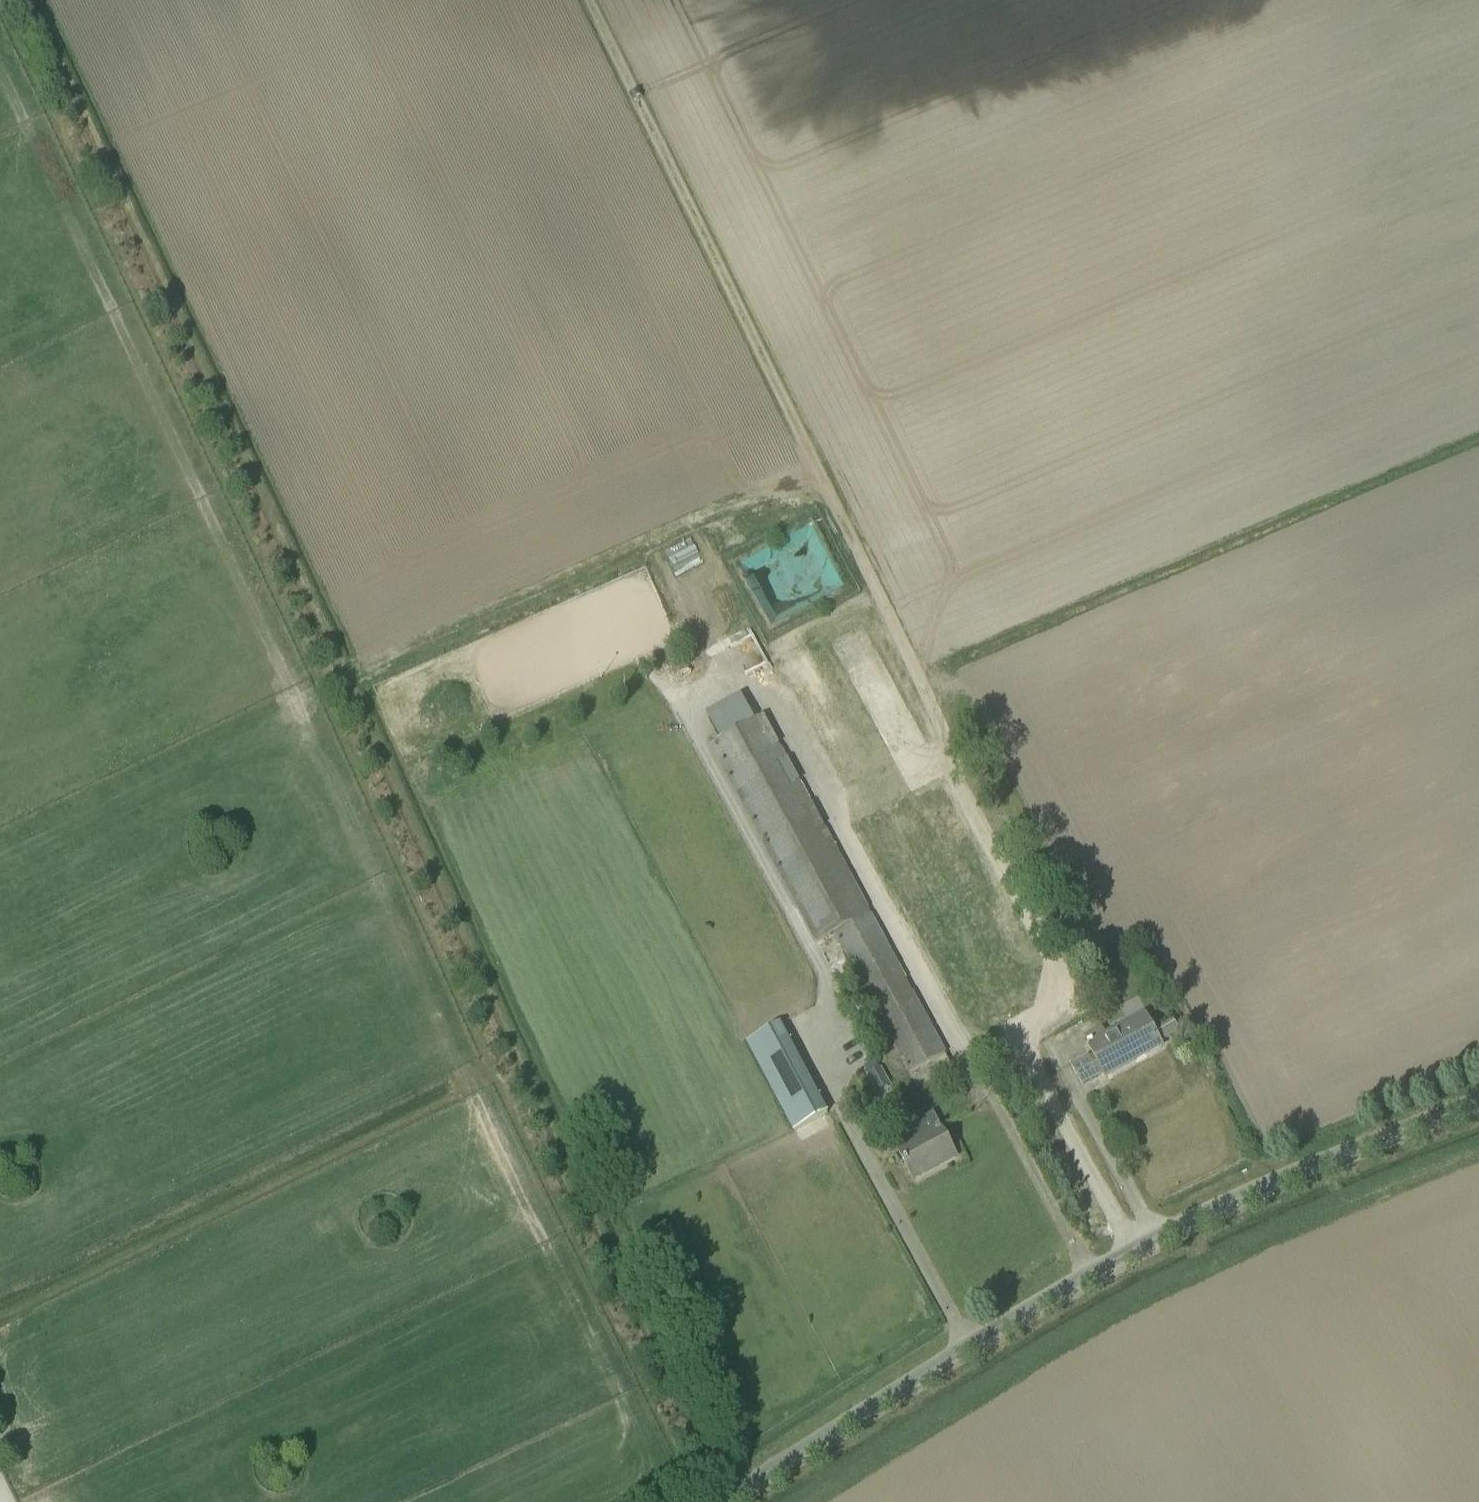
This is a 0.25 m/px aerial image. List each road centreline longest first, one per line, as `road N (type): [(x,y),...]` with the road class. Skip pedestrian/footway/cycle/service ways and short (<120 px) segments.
road 1 (unclassified): [(721,1501),(1107,1265),(1257,1188),(1478,1100)]

